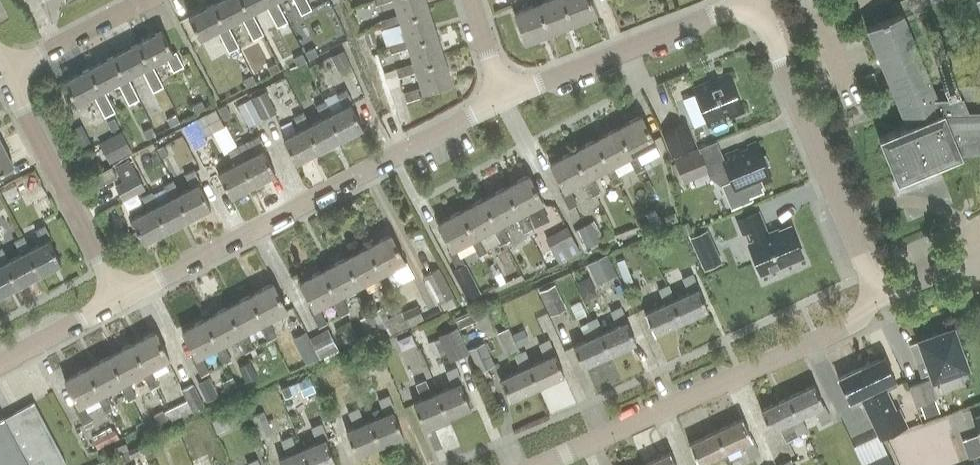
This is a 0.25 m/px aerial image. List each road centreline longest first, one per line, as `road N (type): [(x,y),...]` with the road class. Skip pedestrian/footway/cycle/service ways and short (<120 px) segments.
road 1 (residential): [(122,303),(505,99)]
road 2 (residential): [(551,464),(847,330),(874,296)]
road 3 (residential): [(874,296),(754,0)]
road 4 (residential): [(505,99),(753,0)]
road 5 (residential): [(122,303),(3,78)]
road 6 (residential): [(3,78),(153,0)]
road 7 (residential): [(0,368),(122,303)]

